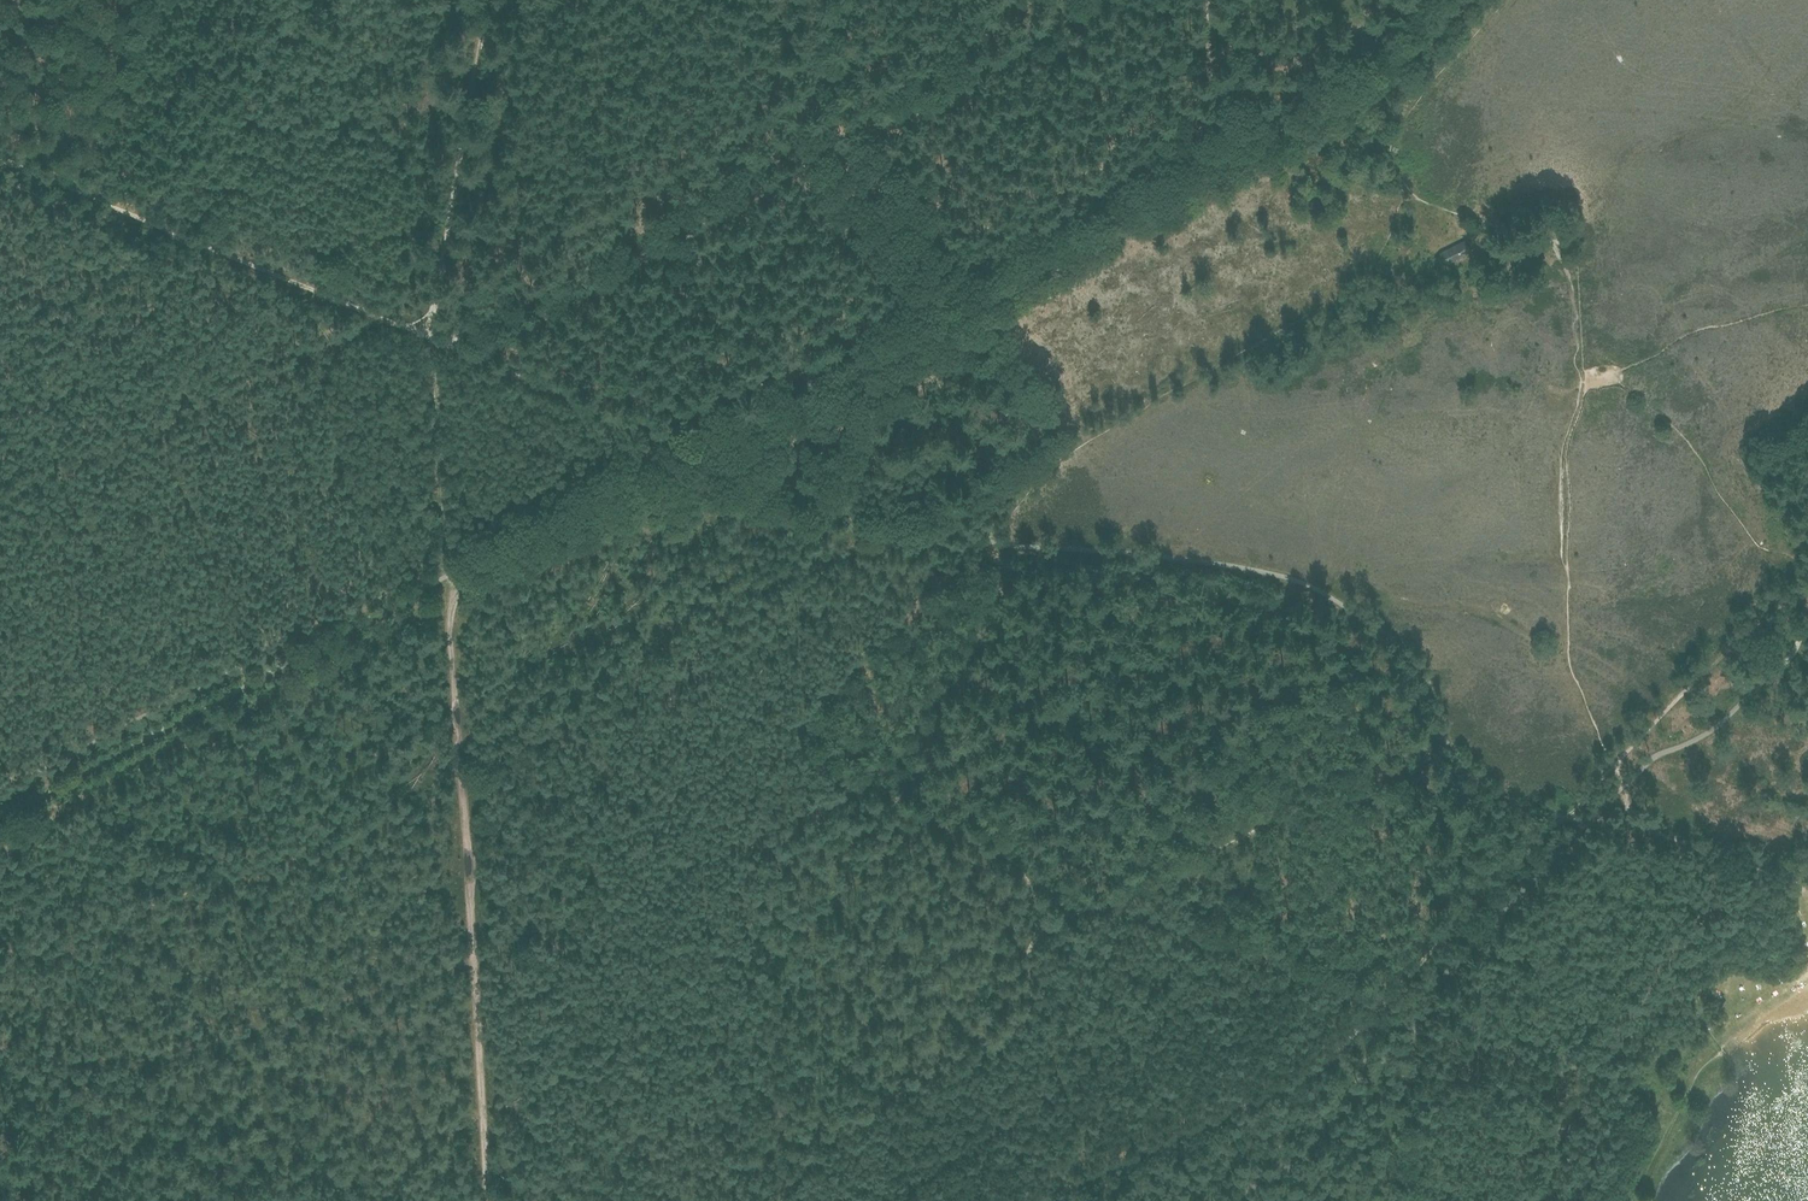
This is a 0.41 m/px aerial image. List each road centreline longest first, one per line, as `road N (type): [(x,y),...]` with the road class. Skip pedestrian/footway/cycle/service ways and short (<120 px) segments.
road 1 (track): [(430,335),(708,452),(1357,102),(1465,0)]
road 2 (track): [(0,160),(430,335),(491,0)]
road 3 (track): [(0,794),(672,441)]
road 4 (track): [(1029,0),(445,342)]
road 5 (track): [(1552,825),(1345,1044),(1019,1200)]
road 6 (track): [(445,589),(478,1200)]
road 7 (track): [(708,452),(445,589),(430,335)]
road 8 (track): [(1603,808),(1725,858),(1701,942),(1572,1094),(1533,1200)]
road 9 (track): [(812,0),(806,68),(847,180),(890,233),(947,274),(968,308)]
road 10 (track): [(1230,157),(1210,102),(1200,0)]

